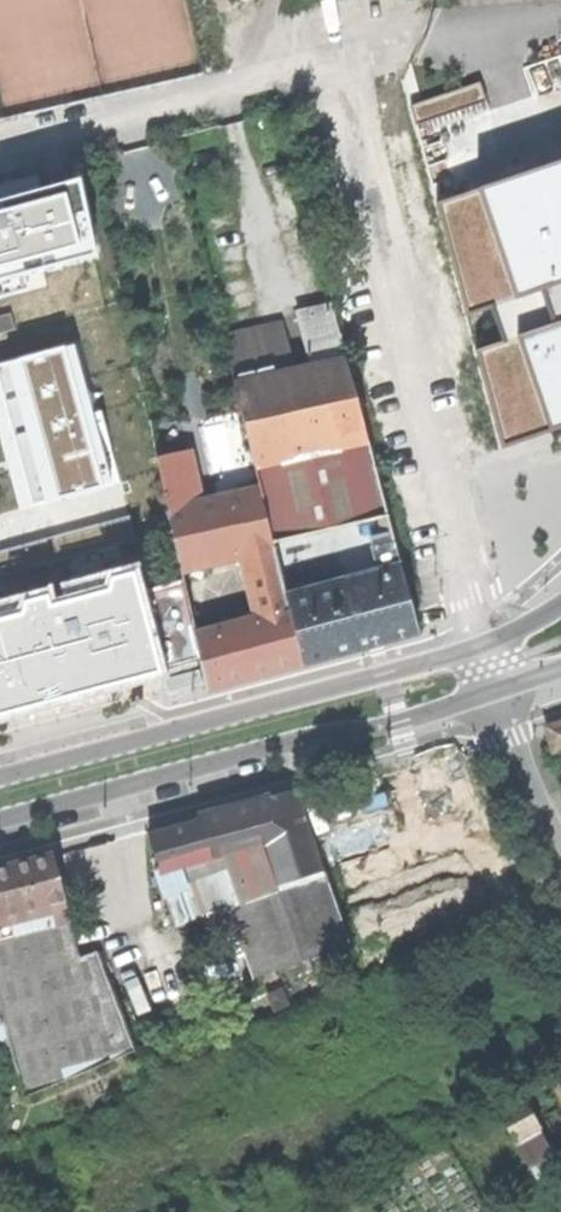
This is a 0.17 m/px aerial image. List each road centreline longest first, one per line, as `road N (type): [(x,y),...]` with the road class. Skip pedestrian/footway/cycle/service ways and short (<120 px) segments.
road 1 (residential): [(484,645),(332,70)]
road 2 (primary): [(0,819),(494,693)]
road 3 (primary): [(484,645),(0,778)]
road 4 (residential): [(494,693),(528,792),(560,857)]

